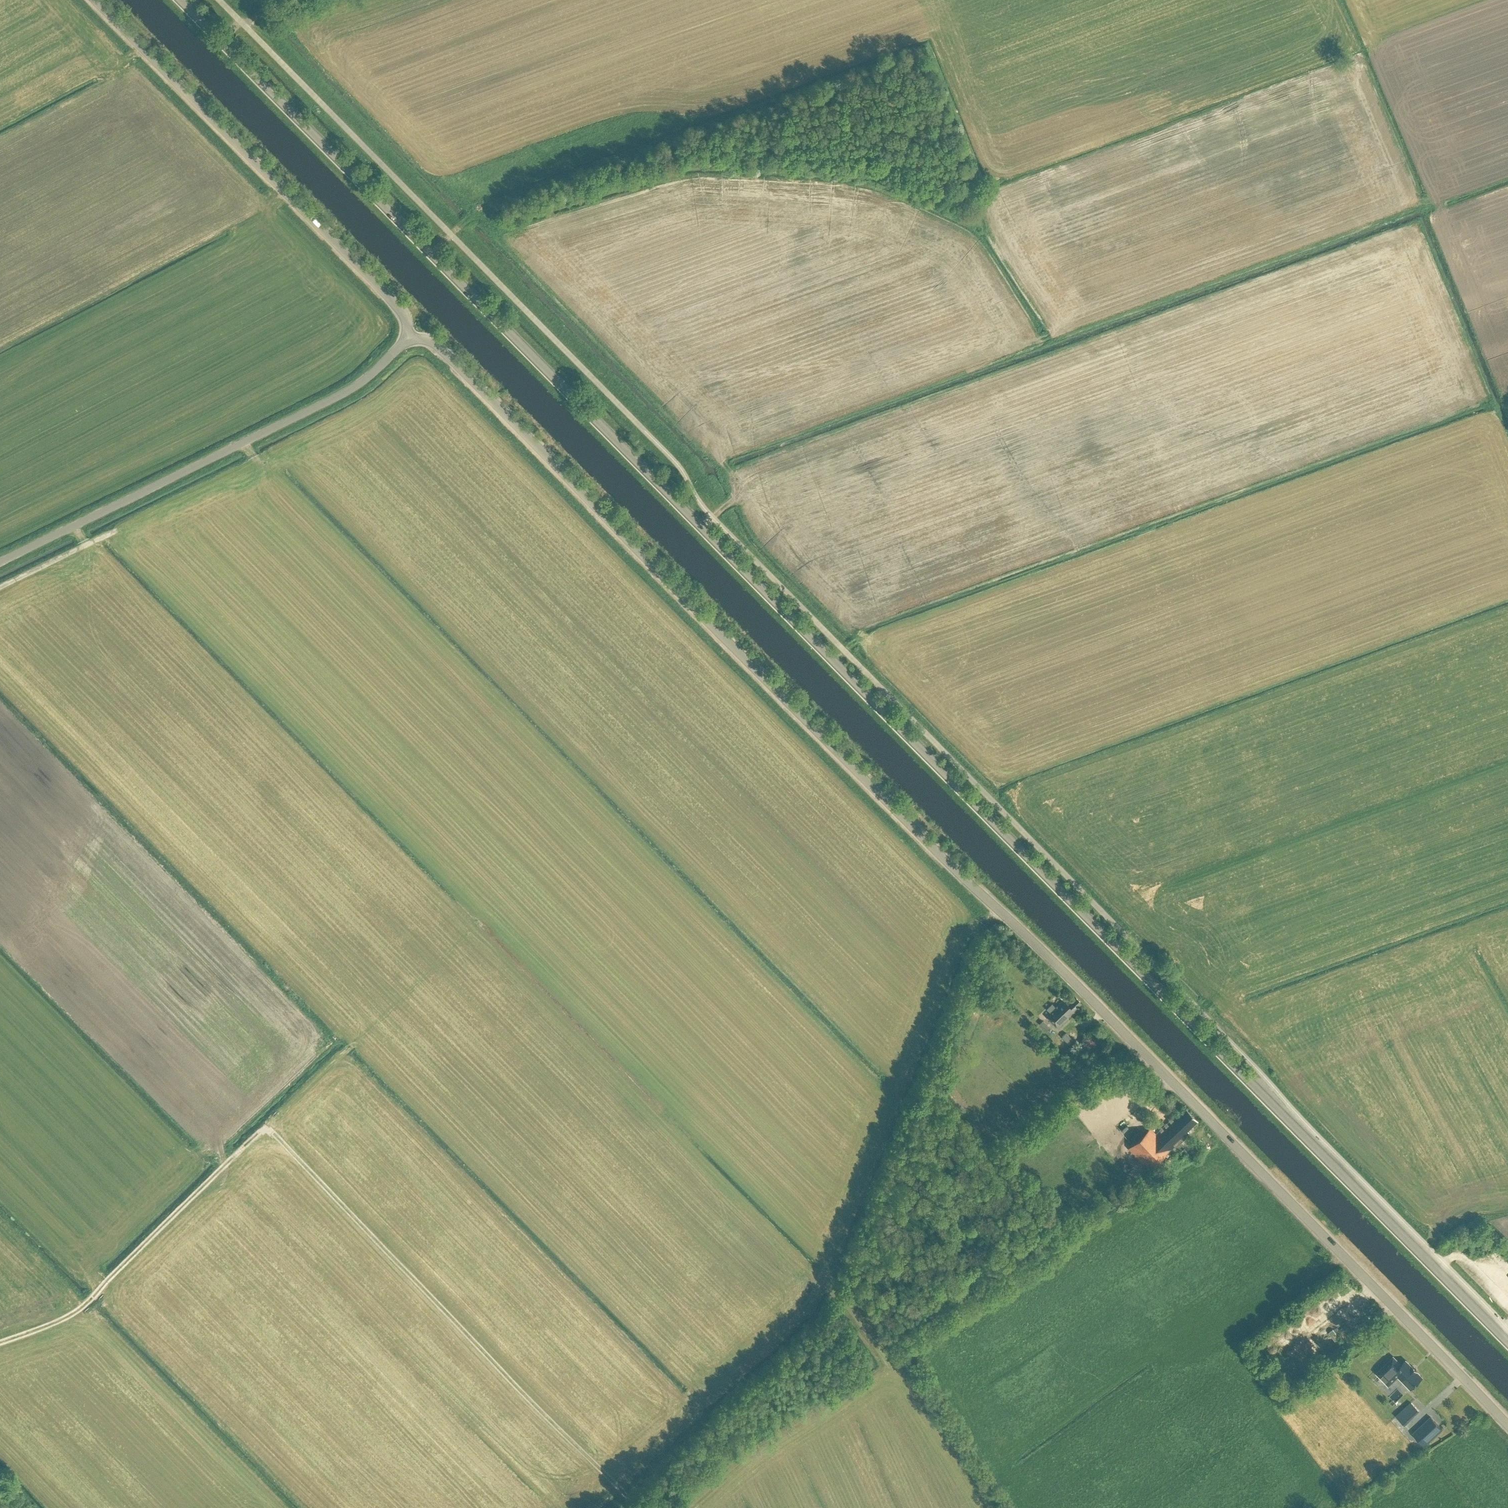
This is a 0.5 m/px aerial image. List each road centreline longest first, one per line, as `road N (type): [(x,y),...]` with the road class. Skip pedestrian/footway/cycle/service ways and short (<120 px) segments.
road 1 (secondary): [(1507,1343),(184,0)]
road 2 (unclassified): [(1507,1423),(434,344),(410,338)]
road 3 (unclassified): [(0,556),(335,397),(410,338)]
road 4 (unclassified): [(410,338),(401,309),(96,0)]

